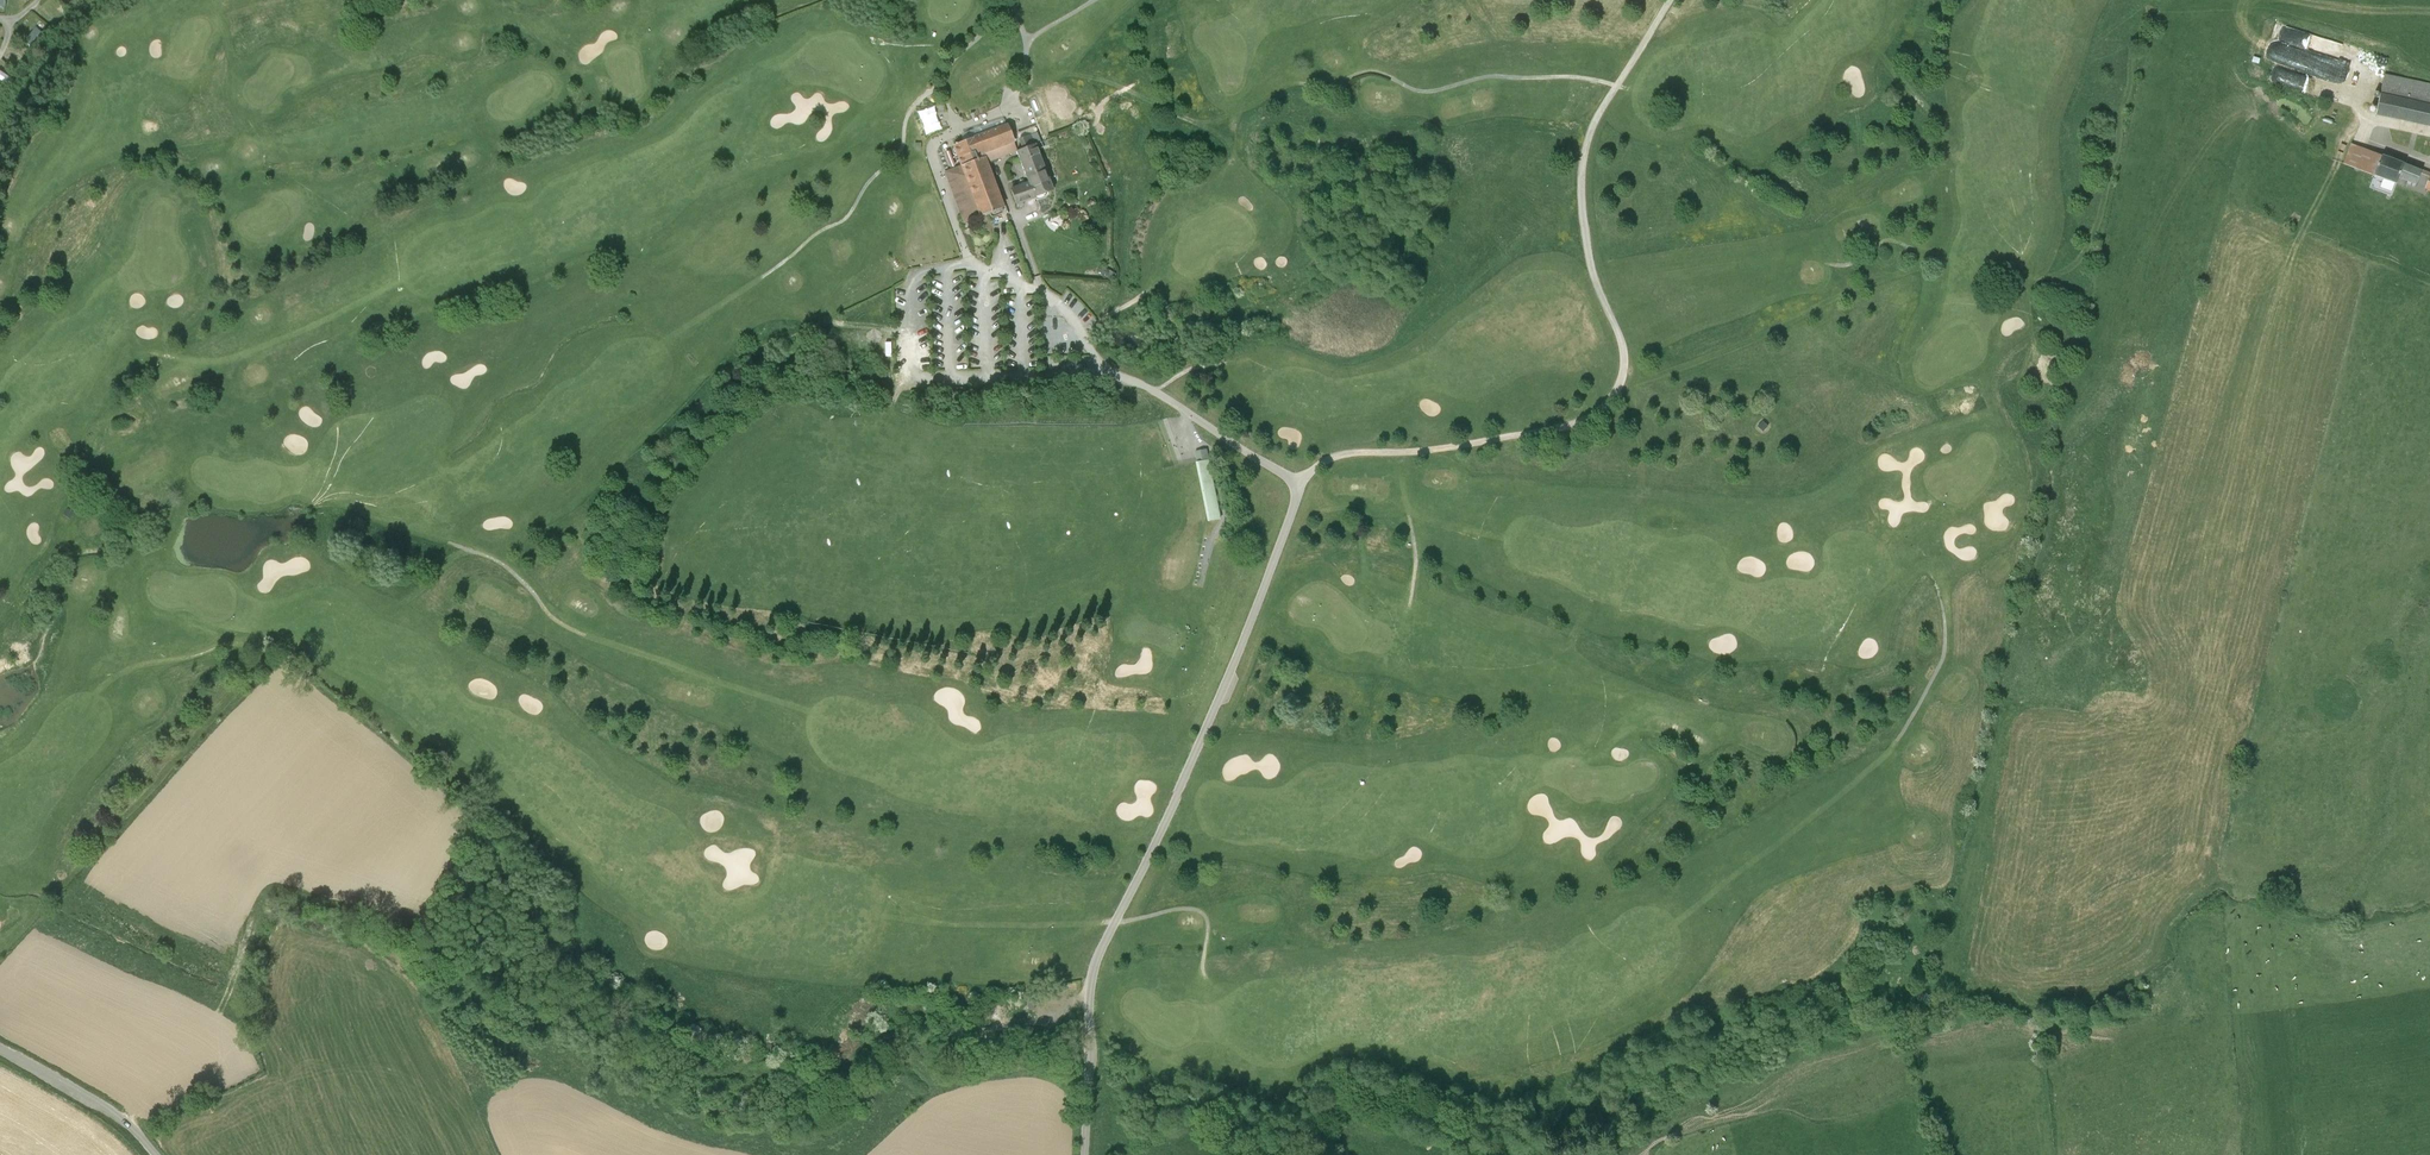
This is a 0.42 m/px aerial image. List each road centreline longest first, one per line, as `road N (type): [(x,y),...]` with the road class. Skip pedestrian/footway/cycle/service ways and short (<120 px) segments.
road 1 (unclassified): [(1023,376),(1119,376),(1157,392),(1302,487),(1240,657),(1099,955),(1085,1154)]
road 2 (track): [(1618,394),(1621,338),(1586,239),(1586,155),(1596,124),(1675,0)]
road 3 (track): [(1302,487),(1338,459),(1430,453),(1561,429),(1618,394)]
road 4 (unclassified): [(0,1047),(123,1120),(157,1154)]
road 5 (unclassified): [(900,379),(1023,376)]

